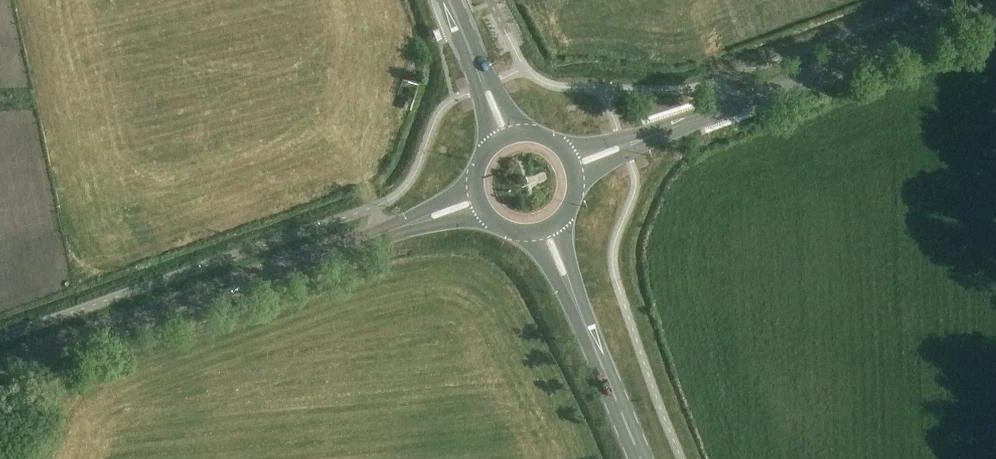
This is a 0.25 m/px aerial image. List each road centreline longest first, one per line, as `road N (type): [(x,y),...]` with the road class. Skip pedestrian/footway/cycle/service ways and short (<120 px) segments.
road 1 (tertiary): [(0,365),(478,199)]
road 2 (tertiary): [(574,164),(995,6)]
road 3 (secondary): [(642,458),(549,230)]
road 4 (secondary): [(508,137),(451,0)]

